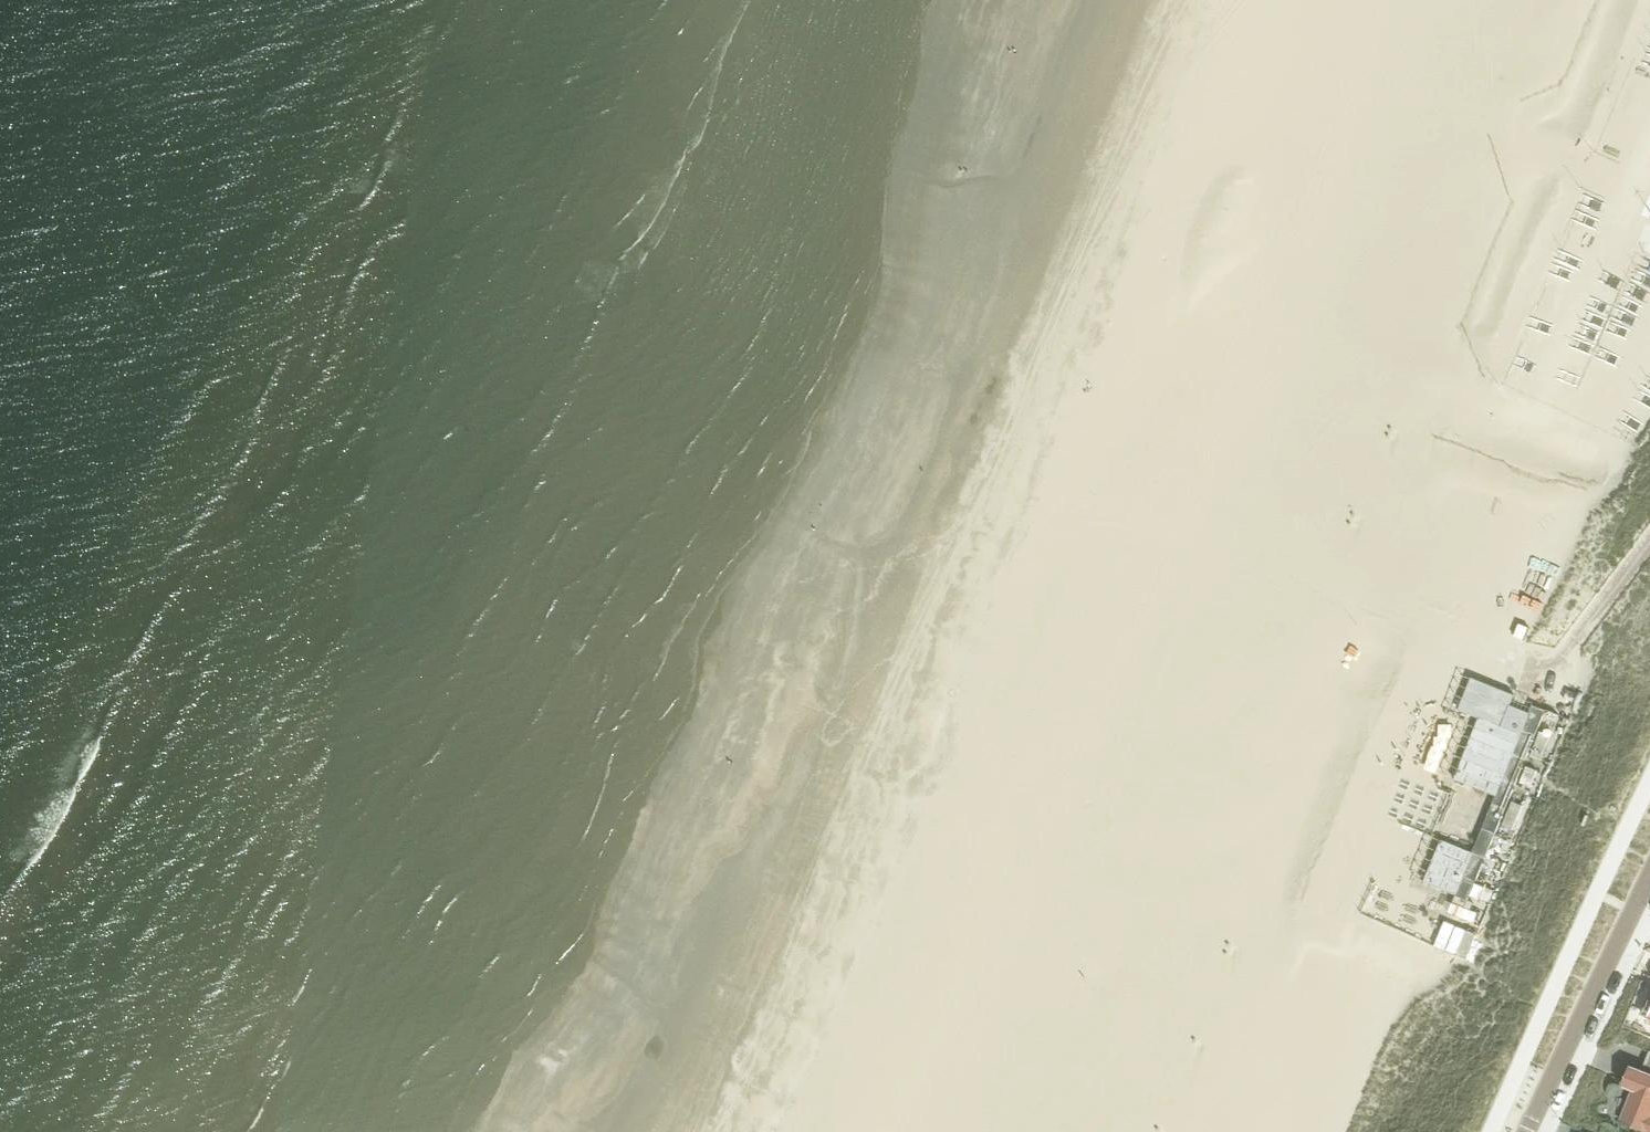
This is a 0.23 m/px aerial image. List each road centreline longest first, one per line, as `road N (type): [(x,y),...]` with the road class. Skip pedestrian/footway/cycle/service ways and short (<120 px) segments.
road 1 (tertiary): [(1649,876),(1527,1131)]

